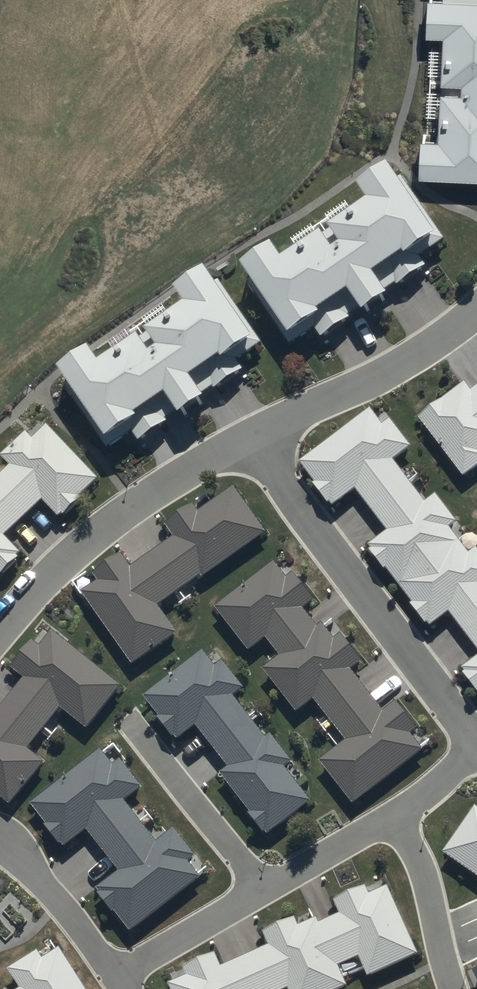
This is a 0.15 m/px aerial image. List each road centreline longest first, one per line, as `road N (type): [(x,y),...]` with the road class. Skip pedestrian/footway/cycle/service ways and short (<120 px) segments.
road 1 (residential): [(476,743),(249,437)]
road 2 (residential): [(114,976),(394,816)]
road 3 (residential): [(249,437),(94,536),(0,632)]
road 4 (residential): [(476,311),(402,363),(249,437)]
road 5 (residential): [(454,988),(431,895),(394,816)]
road 6 (residential): [(114,976),(54,896),(0,850)]

